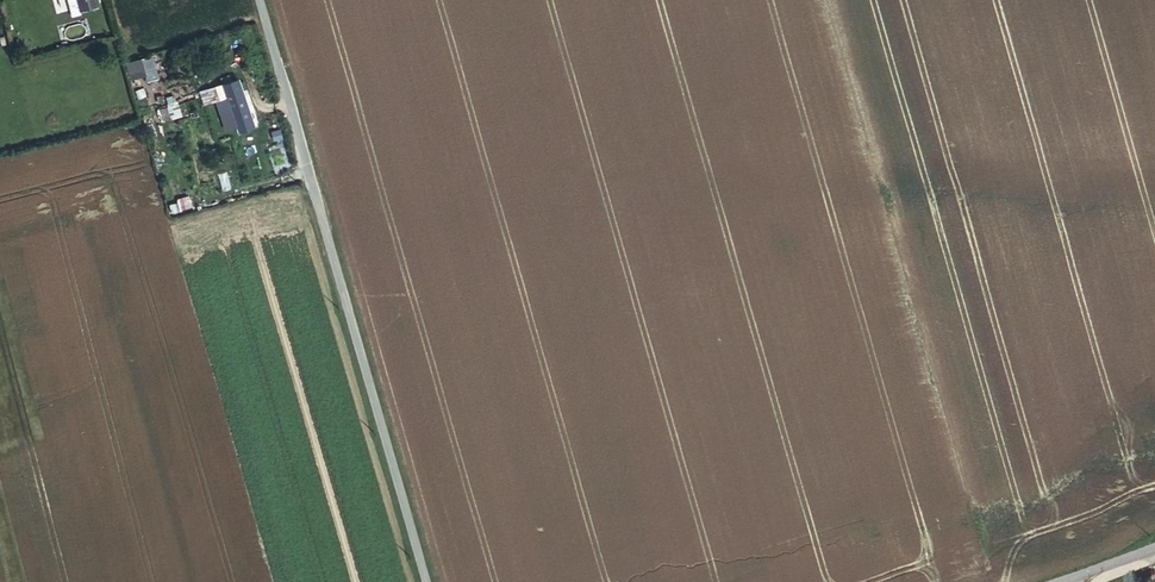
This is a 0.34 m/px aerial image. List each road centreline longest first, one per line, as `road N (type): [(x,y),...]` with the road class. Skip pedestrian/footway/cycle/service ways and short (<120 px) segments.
road 1 (unclassified): [(260,0),(431,581)]

